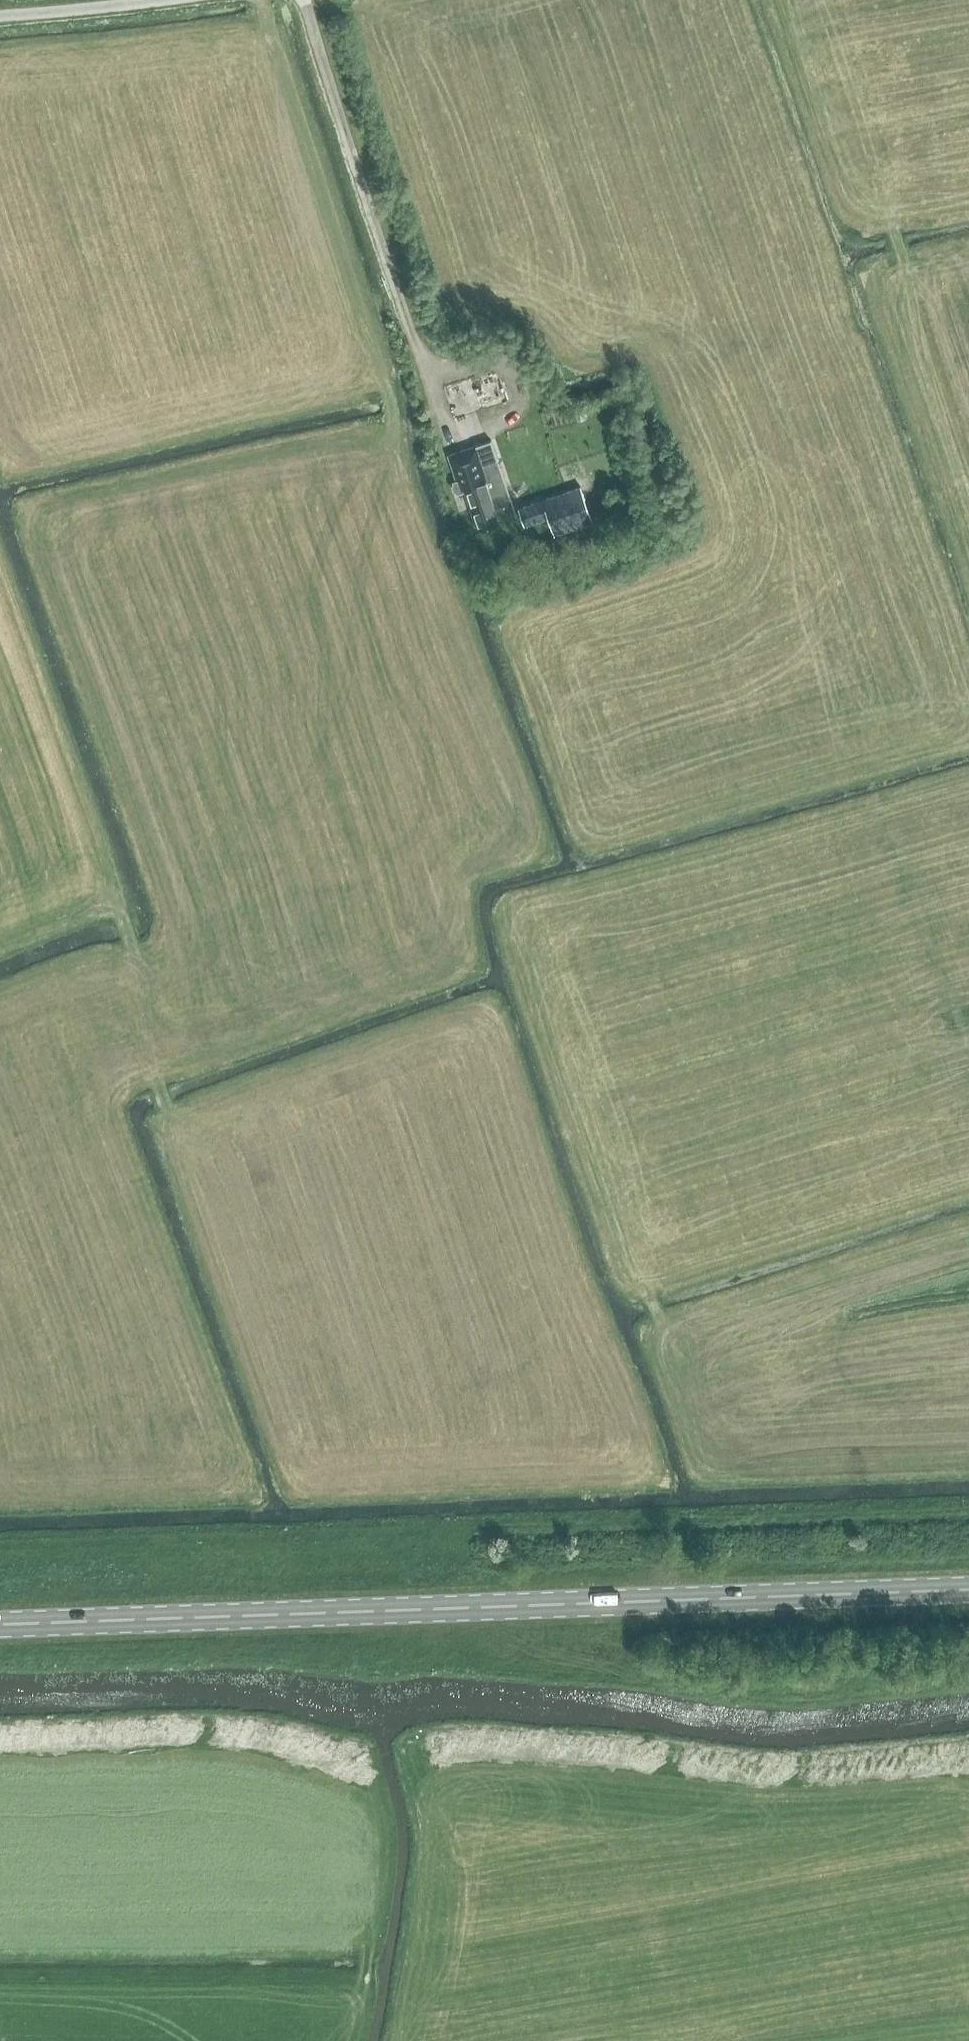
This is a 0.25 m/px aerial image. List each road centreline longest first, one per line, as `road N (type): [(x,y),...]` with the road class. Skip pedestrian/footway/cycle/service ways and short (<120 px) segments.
road 1 (primary): [(0,1625),(968,1590)]
road 2 (unclassified): [(0,15),(157,0)]

